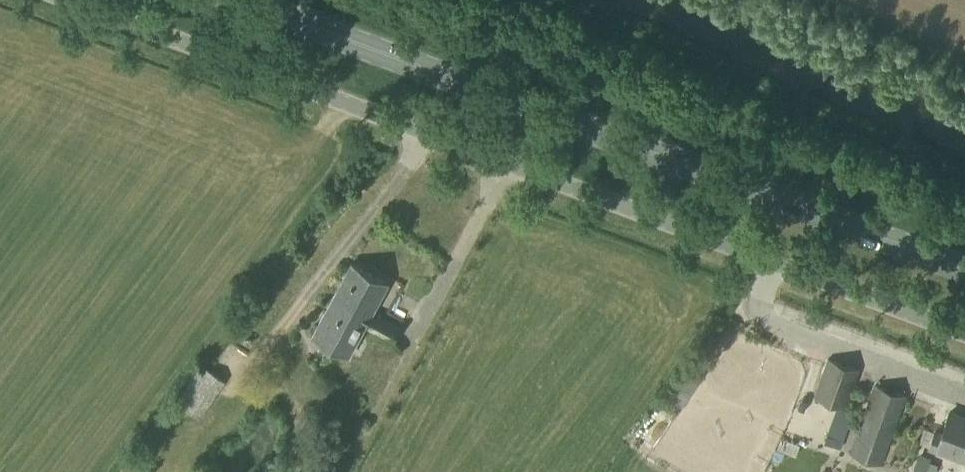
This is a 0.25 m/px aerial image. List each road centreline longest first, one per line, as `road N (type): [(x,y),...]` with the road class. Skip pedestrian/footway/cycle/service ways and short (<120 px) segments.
road 1 (unclassified): [(964,337),(48,0)]
road 2 (primary): [(964,270),(239,0)]

